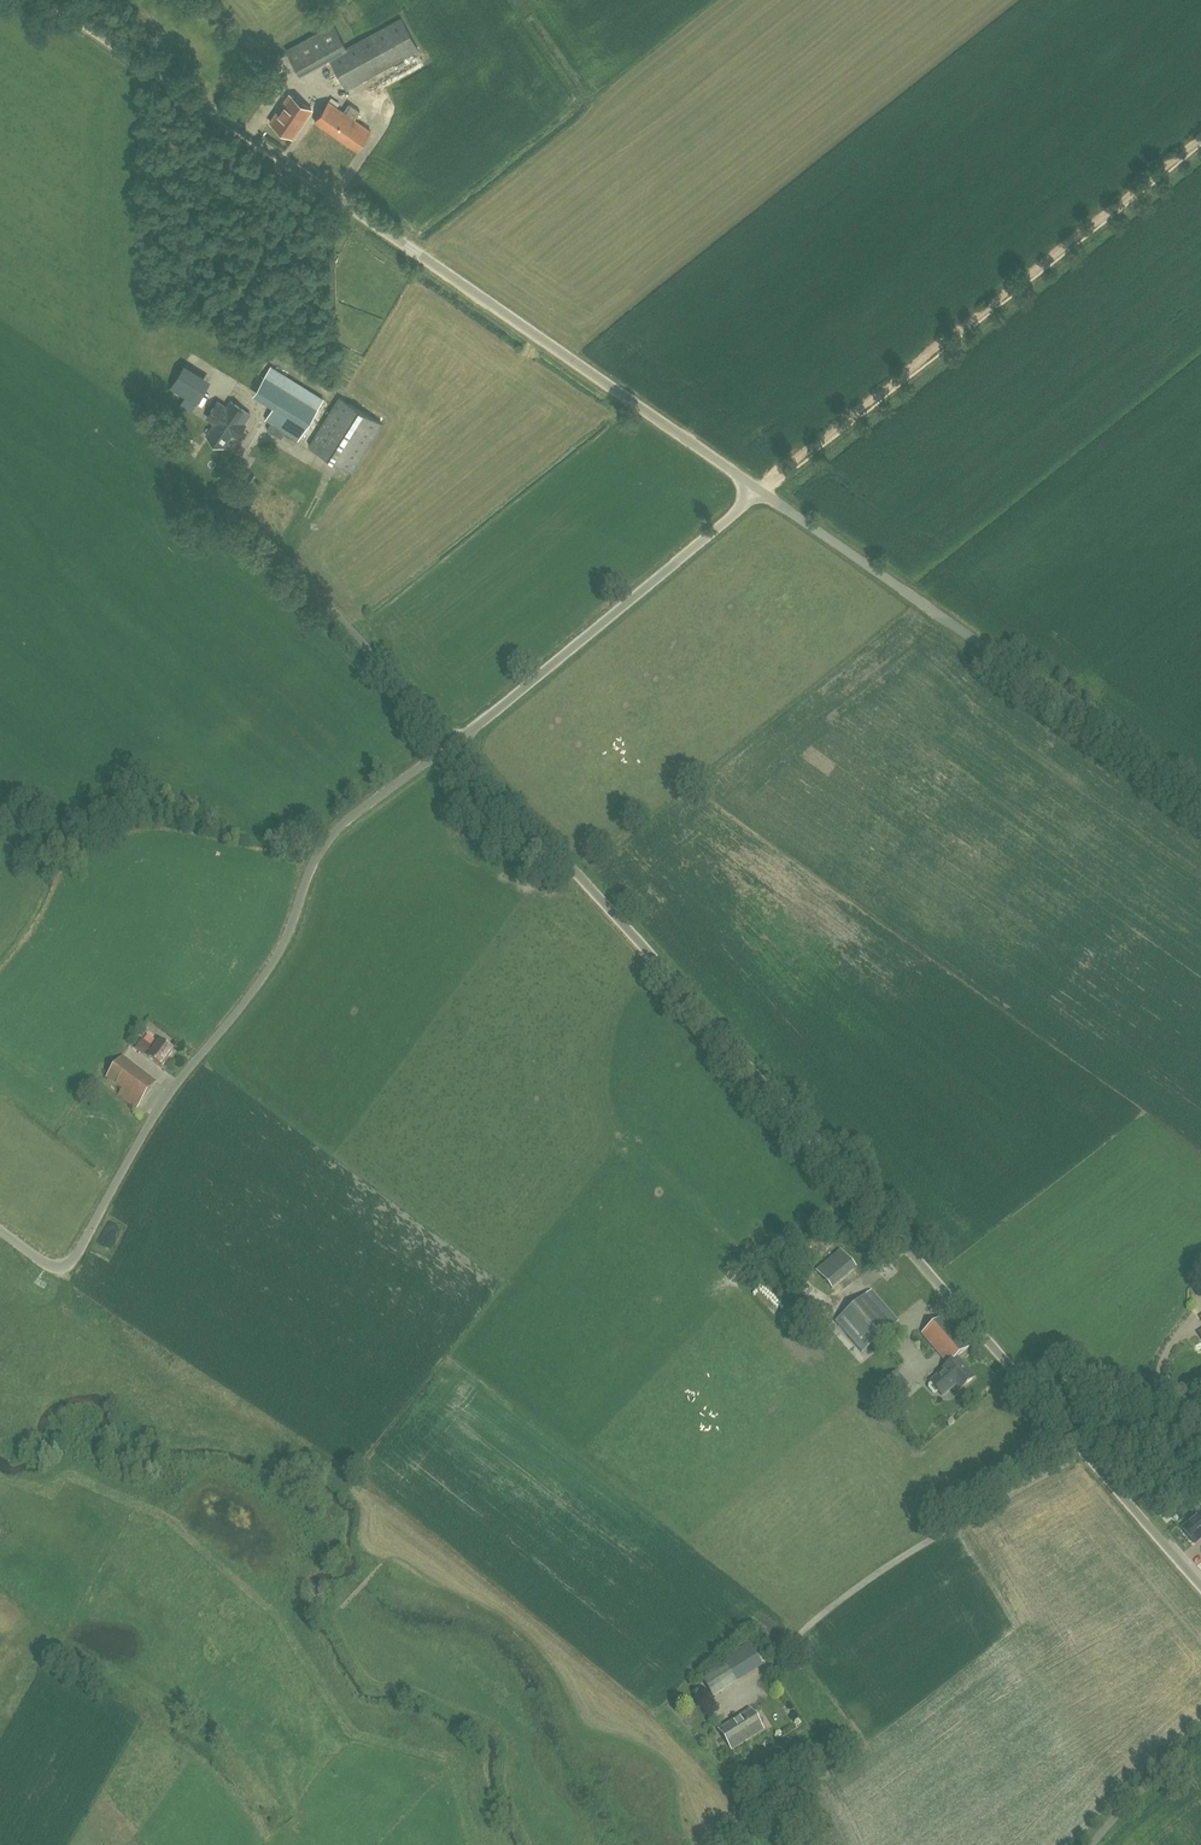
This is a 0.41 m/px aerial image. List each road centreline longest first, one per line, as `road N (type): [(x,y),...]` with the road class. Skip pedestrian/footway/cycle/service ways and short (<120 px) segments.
road 1 (unclassified): [(1200,1592),(546,834),(455,742)]
road 2 (unclassified): [(761,490),(48,0)]
road 3 (unclassified): [(0,1230),(49,1266),(70,1263),(151,1119),(283,944),(326,840),(455,742)]
road 4 (track): [(1200,135),(771,482)]
road 5 (unclassified): [(1200,793),(761,490)]
road 6 (unclassified): [(455,742),(761,490)]

